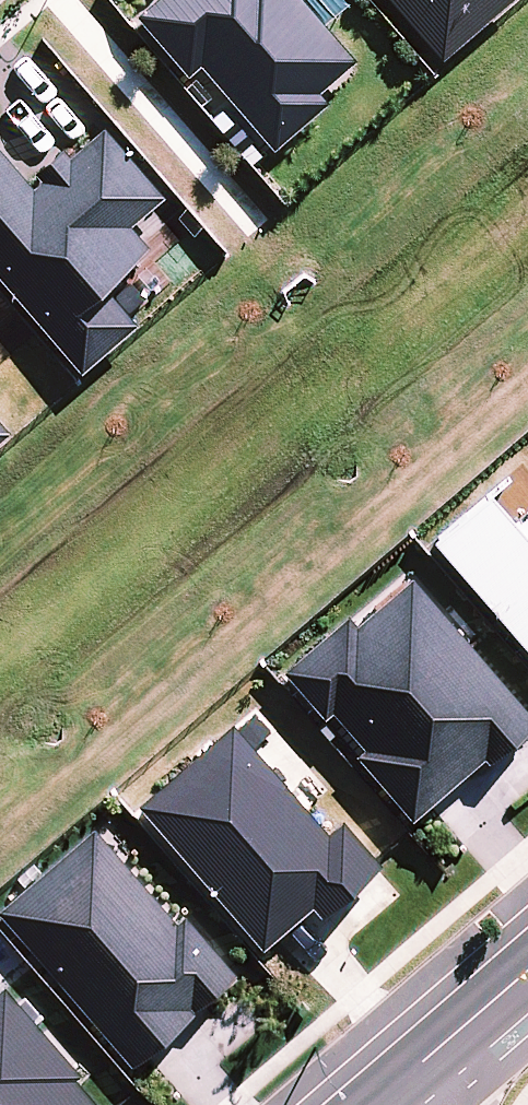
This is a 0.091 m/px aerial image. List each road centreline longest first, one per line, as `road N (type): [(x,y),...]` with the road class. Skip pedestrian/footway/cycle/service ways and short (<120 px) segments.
road 1 (tertiary): [(371,1104),(527,970)]

